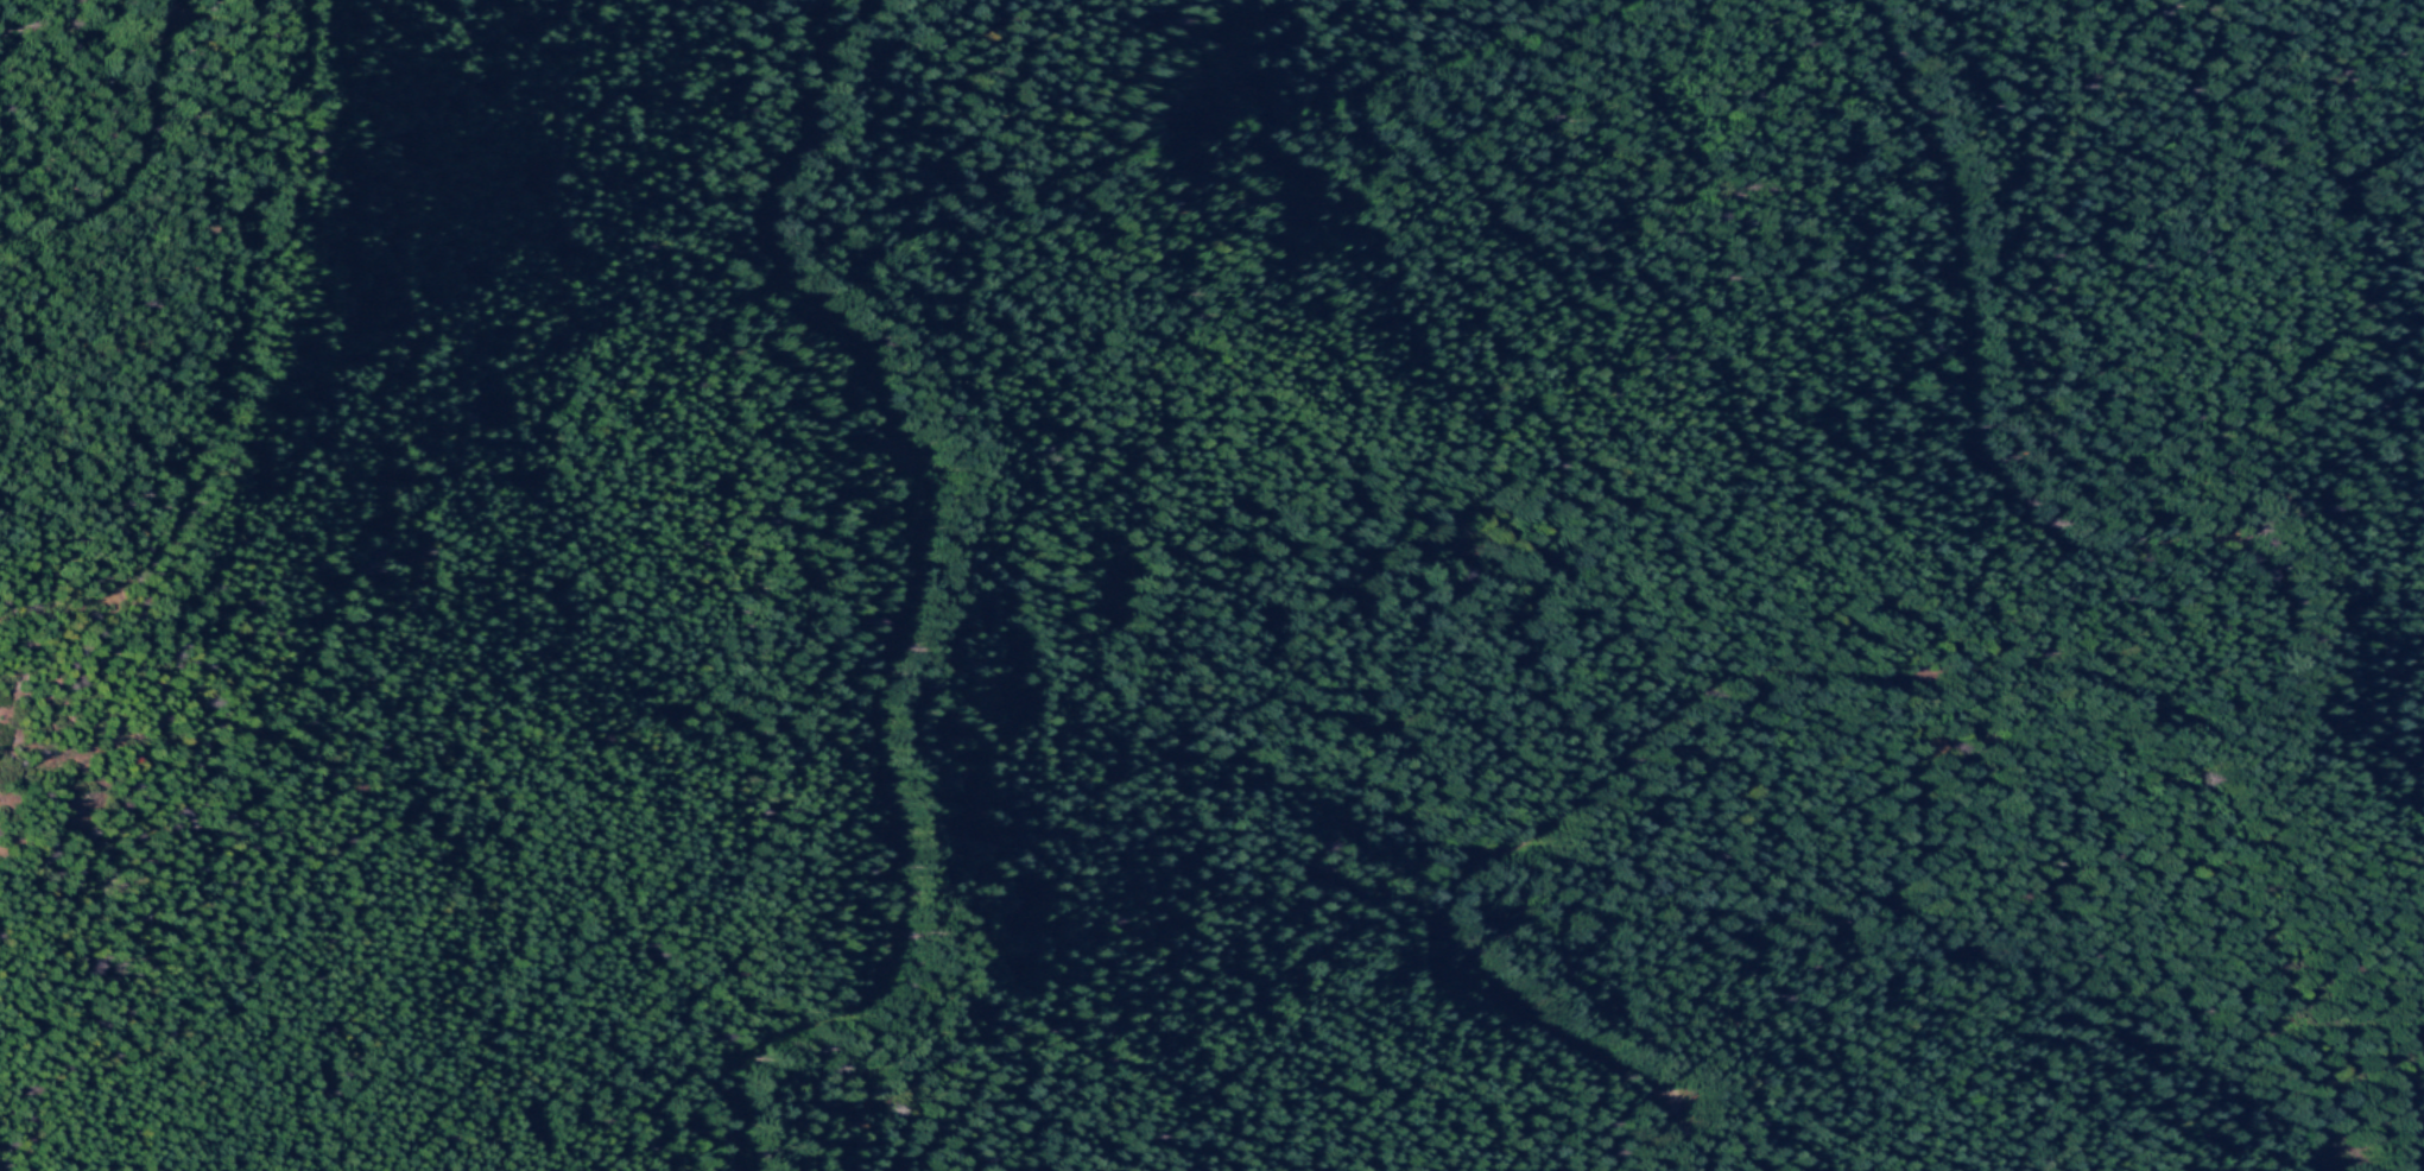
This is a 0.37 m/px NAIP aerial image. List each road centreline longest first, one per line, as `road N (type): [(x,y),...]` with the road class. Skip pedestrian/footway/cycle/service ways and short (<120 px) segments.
road 1 (residential): [(0,208),(90,156),(112,93),(86,0)]

